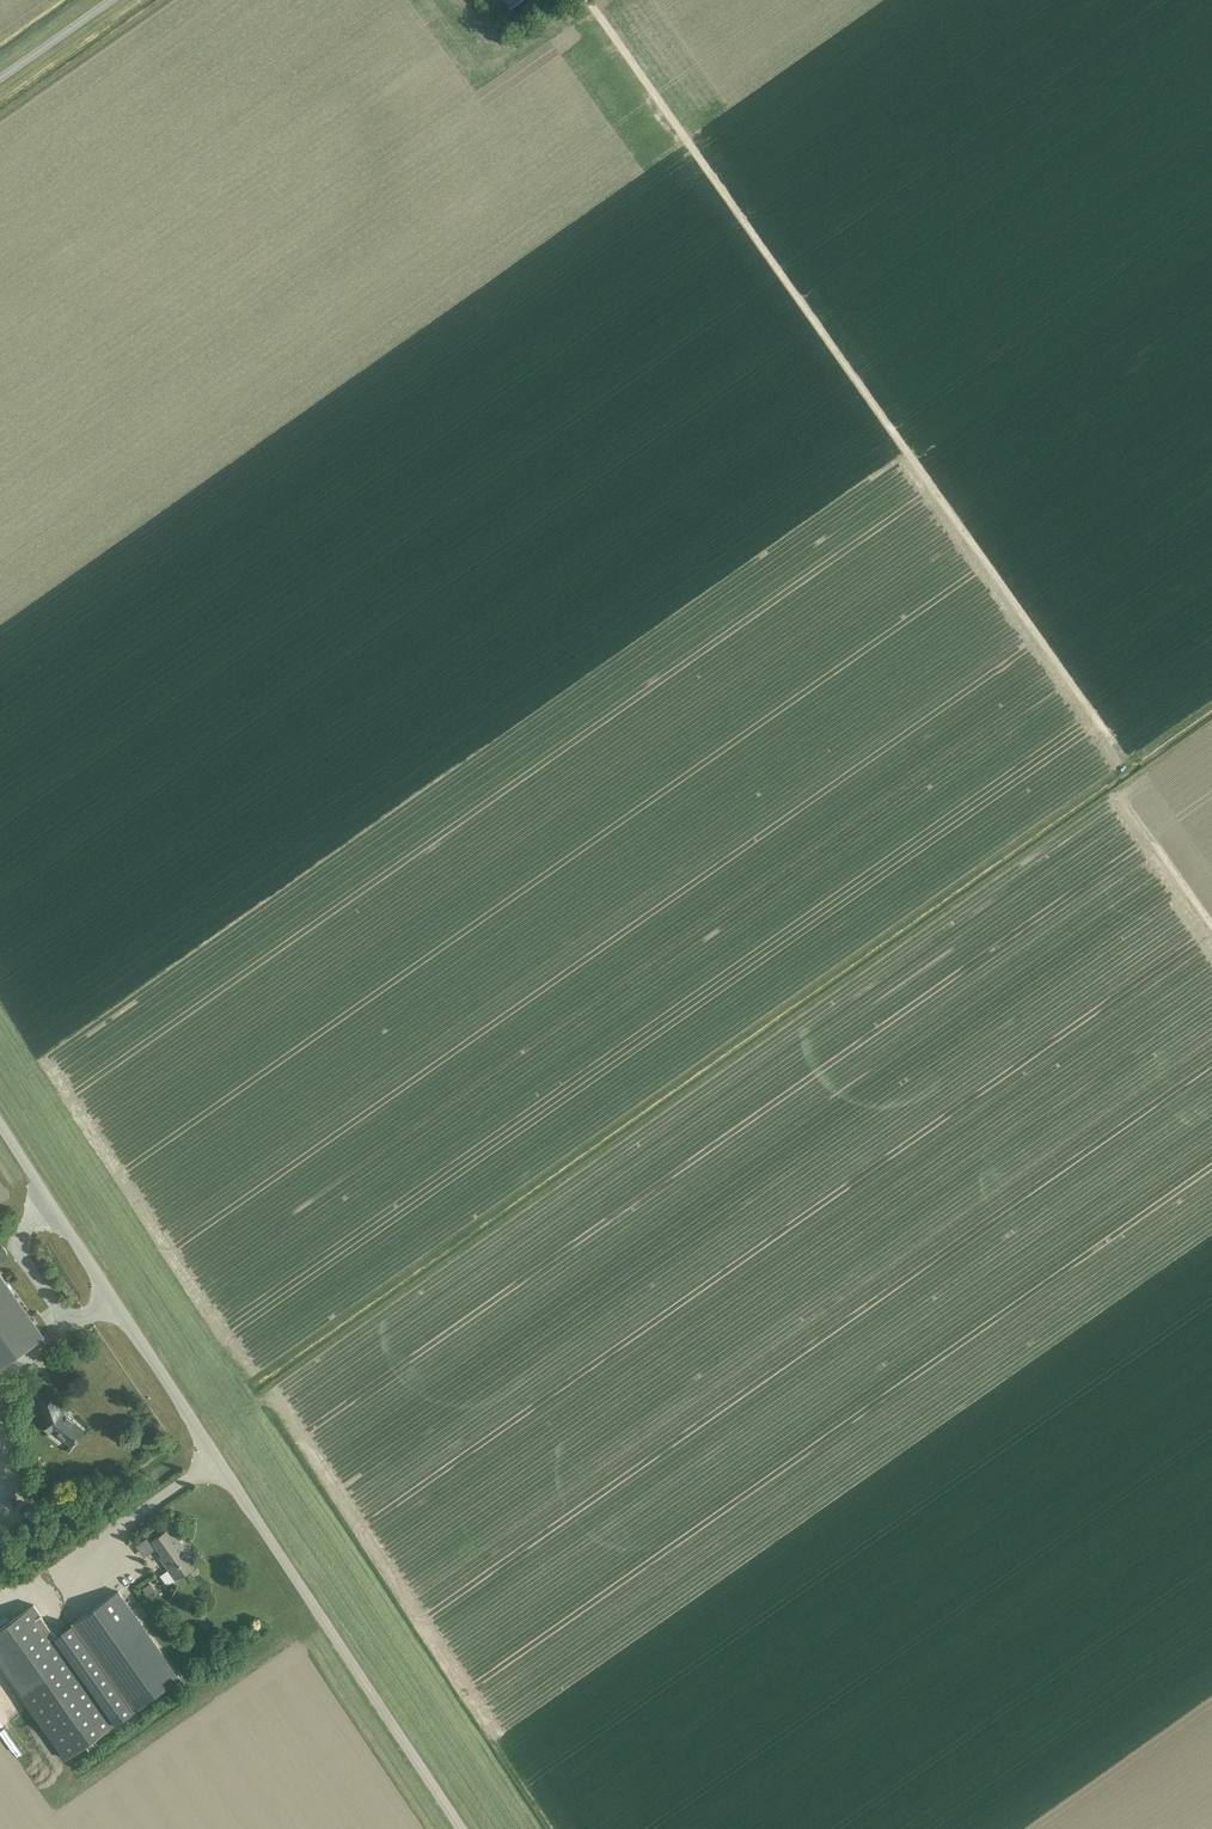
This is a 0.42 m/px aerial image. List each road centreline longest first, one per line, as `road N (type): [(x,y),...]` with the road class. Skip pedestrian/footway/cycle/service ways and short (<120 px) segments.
road 1 (unclassified): [(462,1828),(0,1125)]
road 2 (residential): [(0,79),(113,0)]

